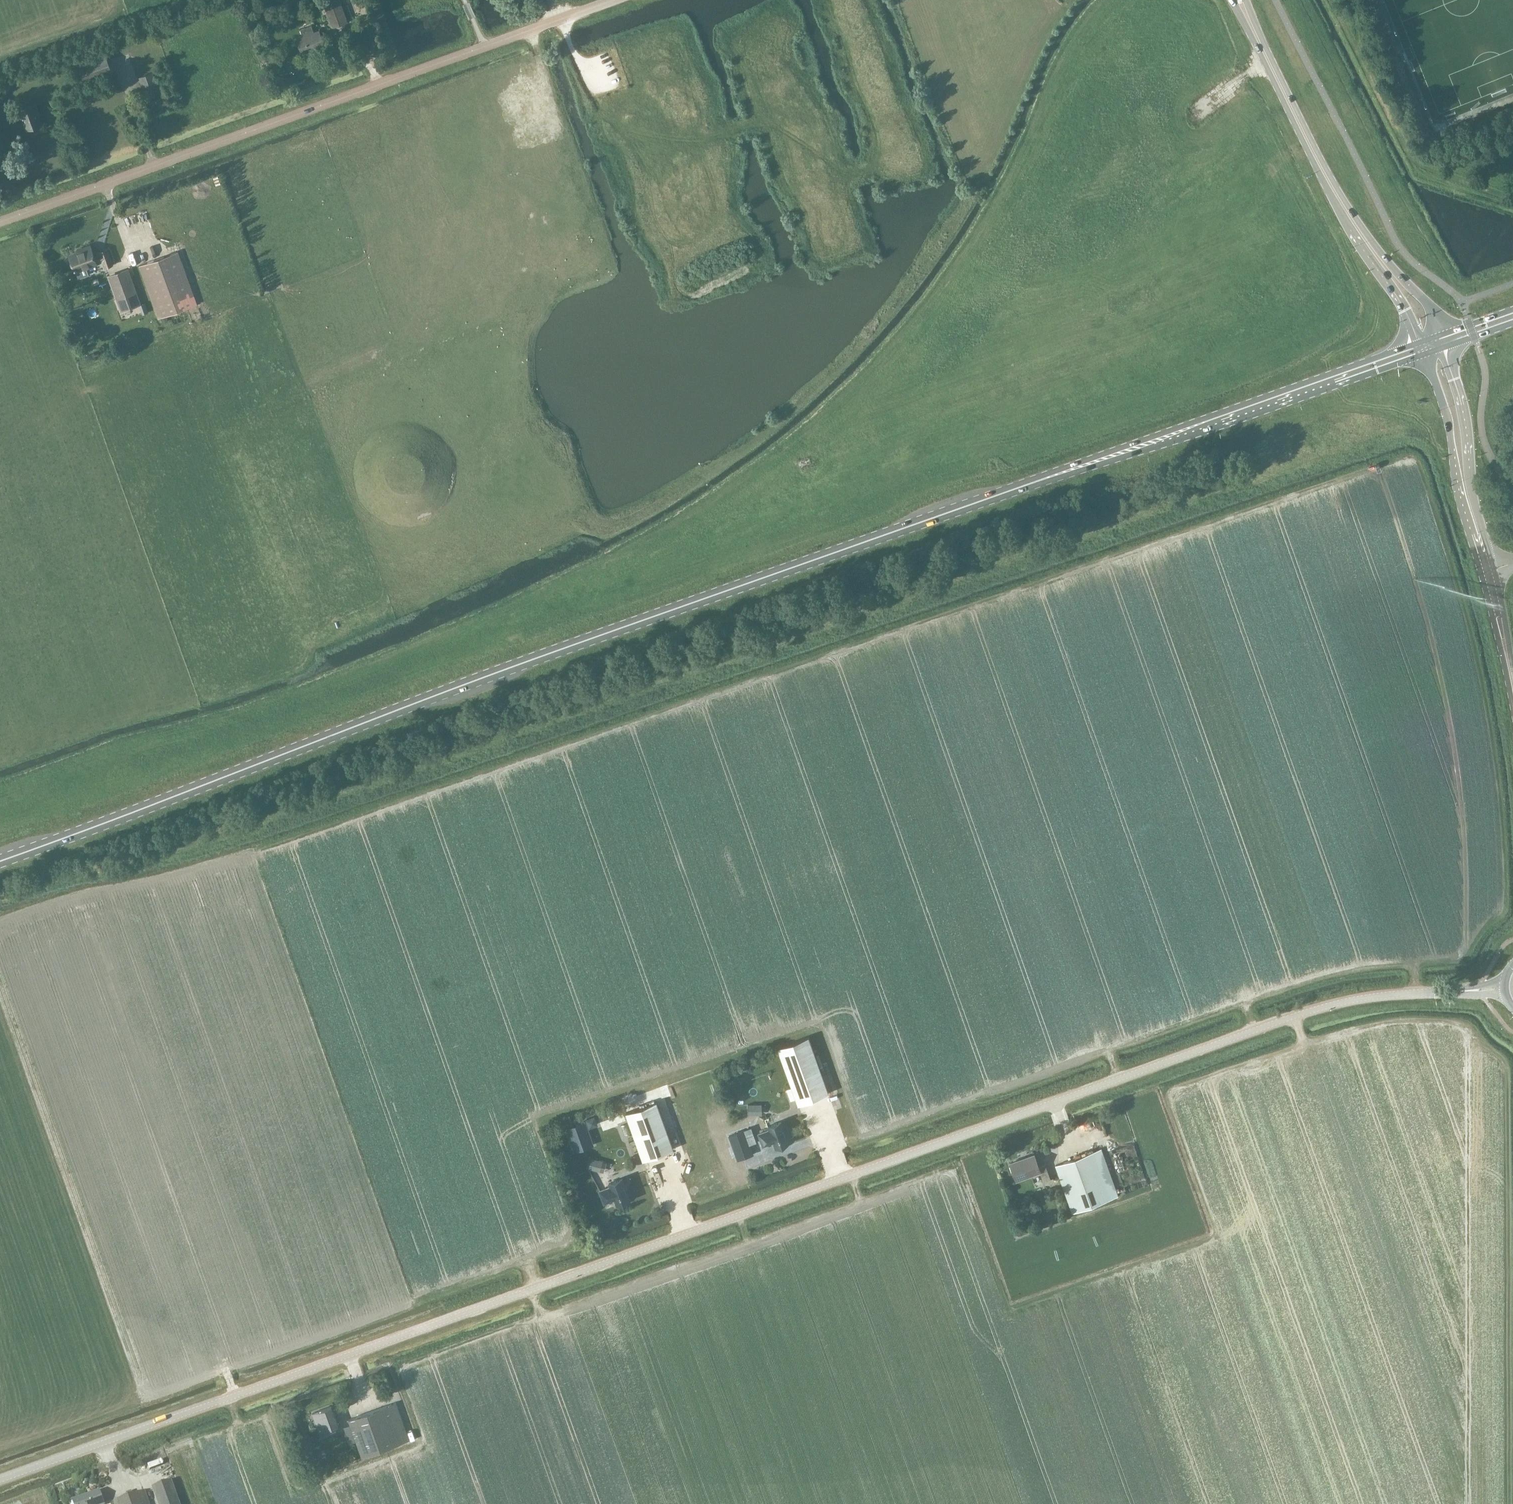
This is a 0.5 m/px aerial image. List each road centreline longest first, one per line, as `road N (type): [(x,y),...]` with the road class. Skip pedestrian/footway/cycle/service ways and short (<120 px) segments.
road 1 (unclassified): [(0,1482),(1298,1016),(1377,995),(1504,989)]
road 2 (primary): [(0,862),(588,639),(1417,350)]
road 3 (unclassified): [(0,223),(617,0)]
road 4 (tertiary): [(1377,258),(1316,158),(1249,19)]
road 5 (tertiary): [(1480,548),(1462,405),(1442,341)]
road 6 (tertiary): [(1417,350),(1445,411),(1466,518),(1480,548)]

